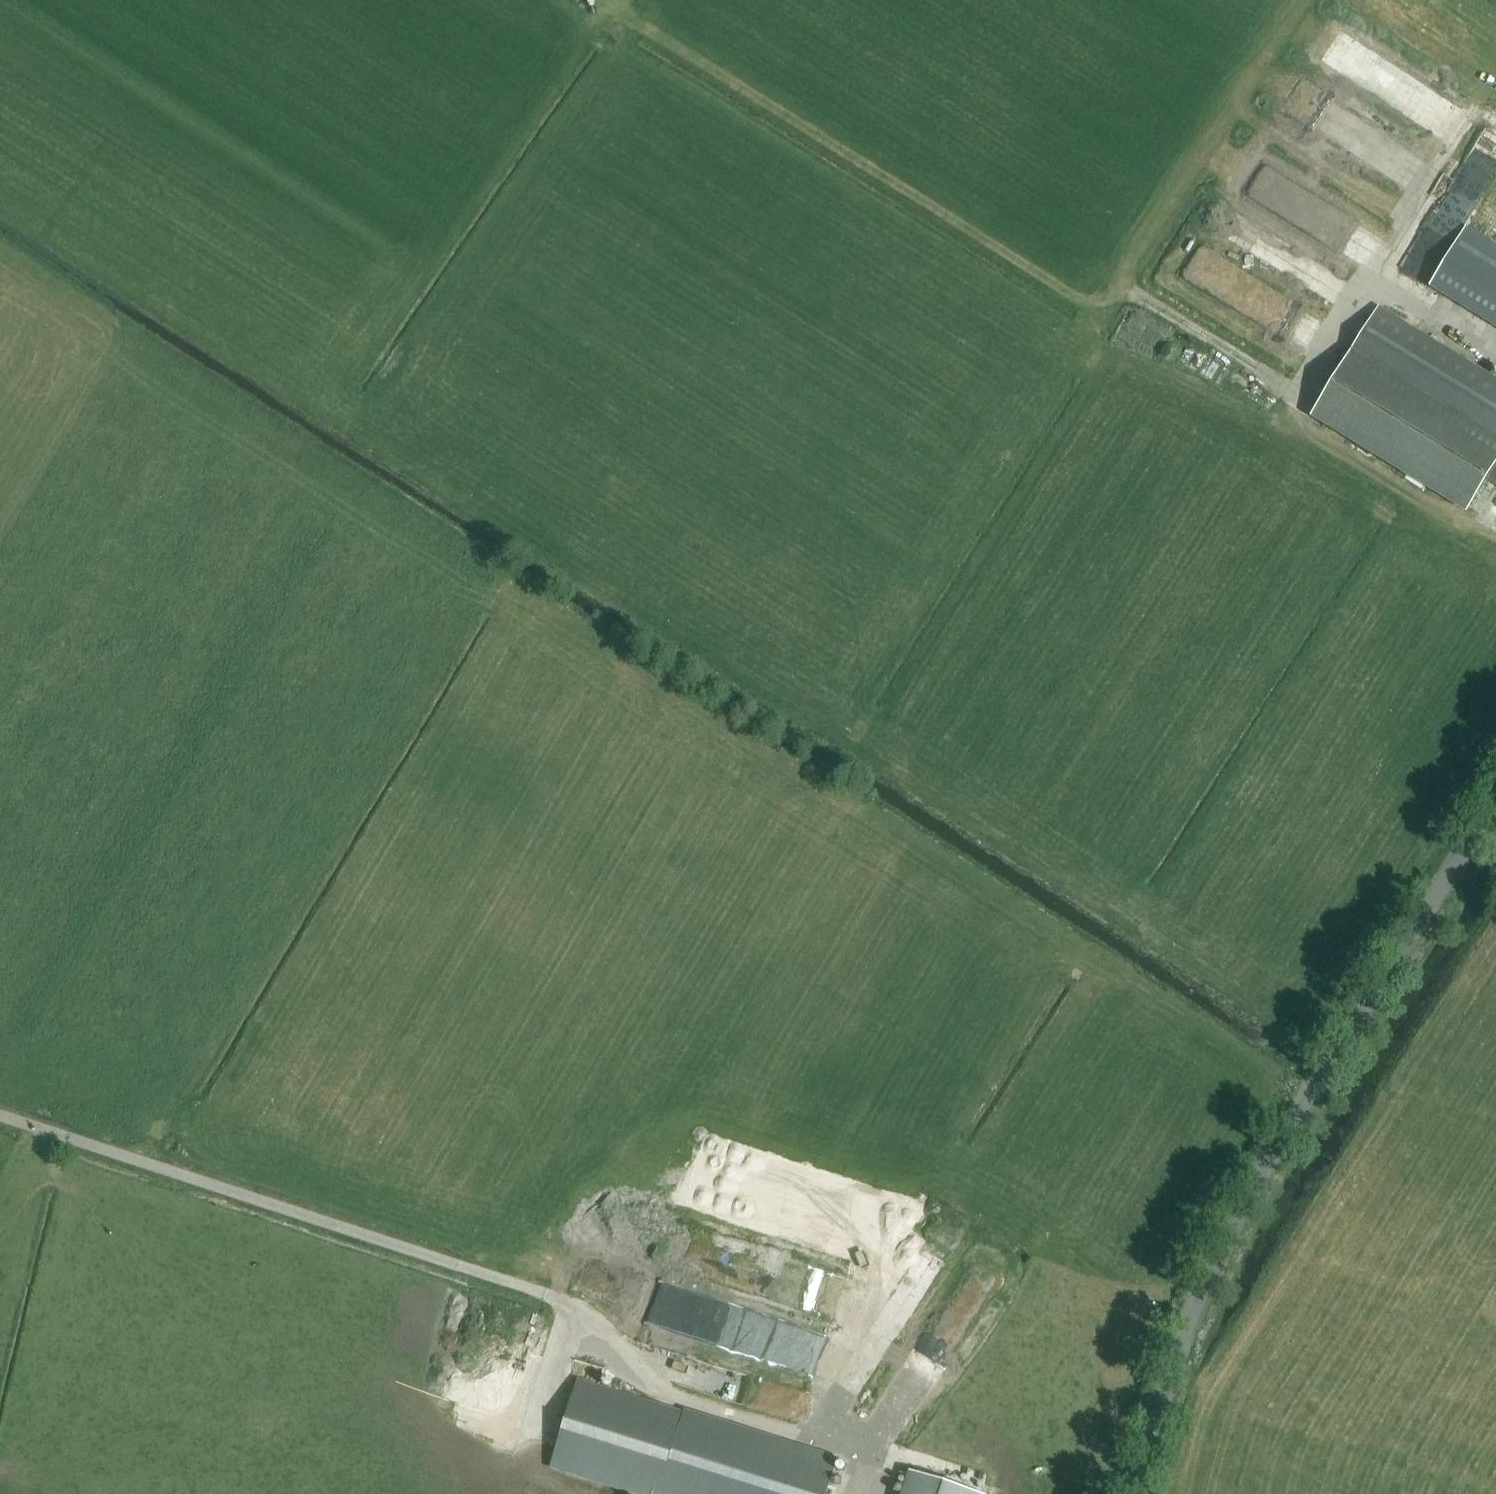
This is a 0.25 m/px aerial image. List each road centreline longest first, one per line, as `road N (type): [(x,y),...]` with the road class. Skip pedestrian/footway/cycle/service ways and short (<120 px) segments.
road 1 (unclassified): [(1135,1493),(1151,1422),(1202,1287),(1262,1171),(1495,800)]

